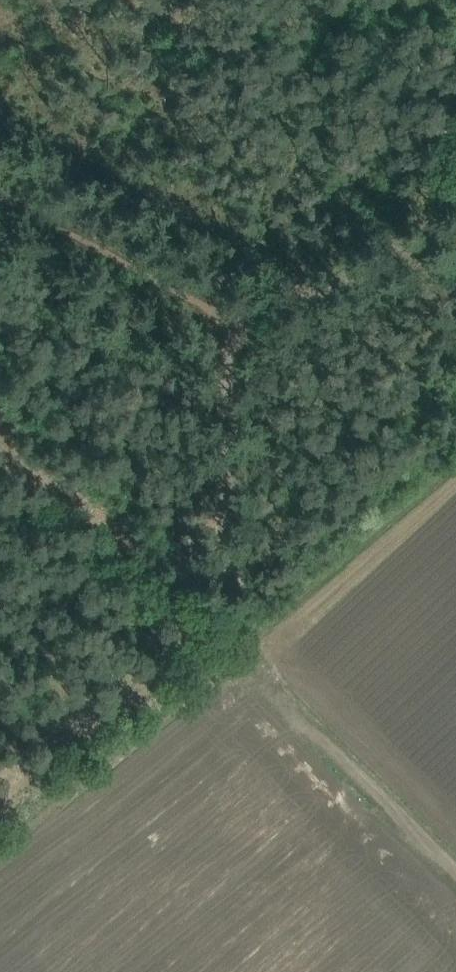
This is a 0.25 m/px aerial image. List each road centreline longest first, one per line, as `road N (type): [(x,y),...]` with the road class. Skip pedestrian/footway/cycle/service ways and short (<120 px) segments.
road 1 (track): [(198,620),(455,875)]
road 2 (track): [(0,430),(198,620)]
road 3 (track): [(258,337),(455,229)]

